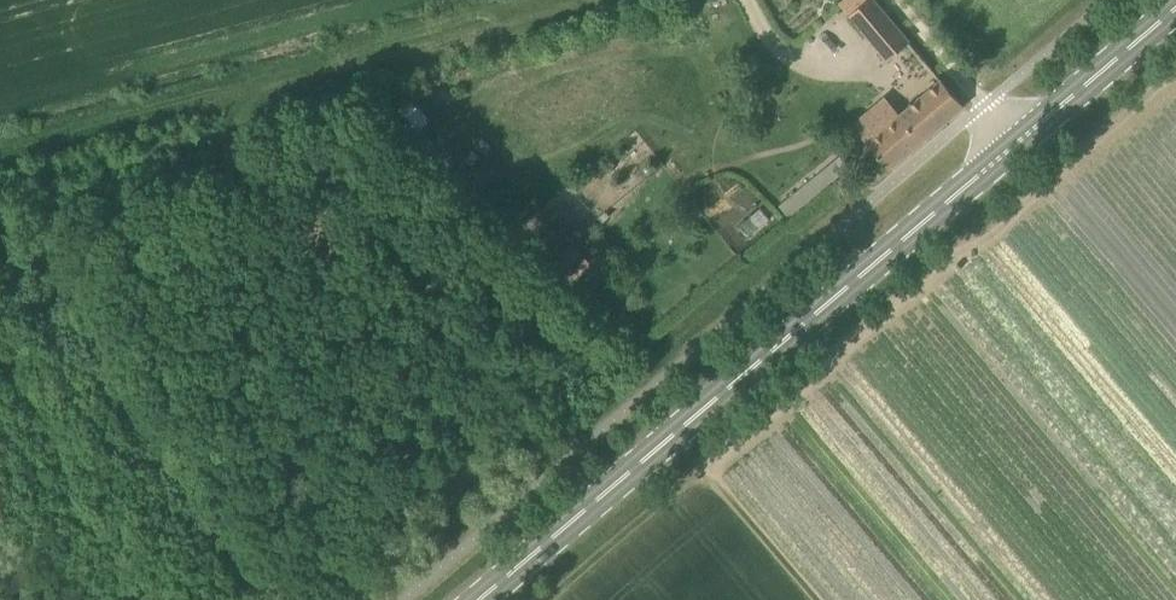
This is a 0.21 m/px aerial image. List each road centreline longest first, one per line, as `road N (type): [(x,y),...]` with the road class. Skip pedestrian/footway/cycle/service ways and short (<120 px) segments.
road 1 (primary): [(480,599),(1175,10)]
road 2 (track): [(600,0),(0,179)]
road 3 (track): [(1019,143),(894,0)]

